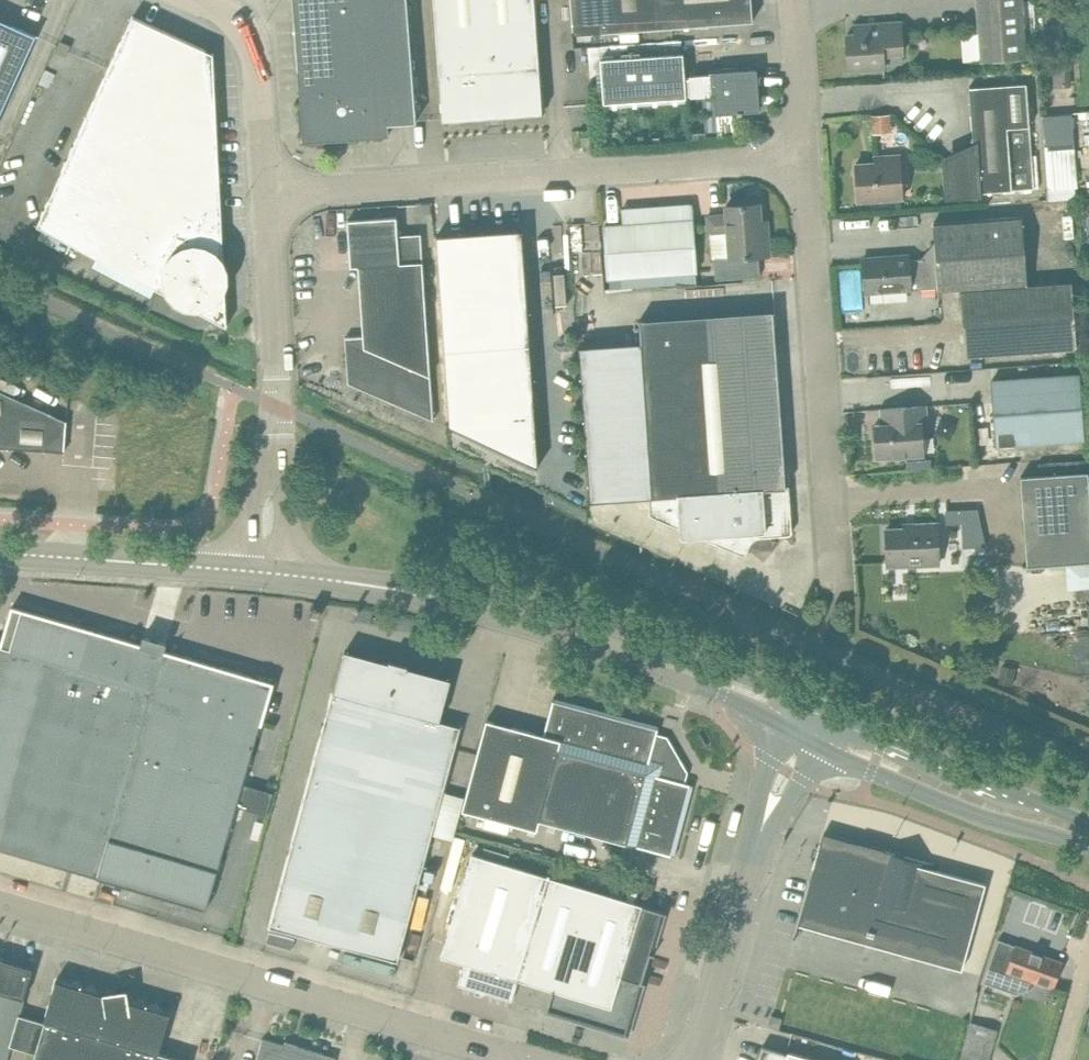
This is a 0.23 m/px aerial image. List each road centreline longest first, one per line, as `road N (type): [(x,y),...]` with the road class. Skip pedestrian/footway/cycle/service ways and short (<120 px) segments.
road 1 (unclassified): [(265,197),(804,155)]
road 2 (unclassified): [(516,1059),(0,905)]
road 3 (unclassified): [(834,603),(804,155)]
road 4 (secondary): [(812,710),(538,596),(437,581),(398,591)]
road 5 (secondary): [(398,591),(617,651),(784,729)]
road 6 (secondary): [(1088,824),(812,710)]
road 7 (secondary): [(814,744),(987,822),(1088,847)]
road 8 (unclassified): [(272,478),(277,386),(265,197)]
road 9 (secondary): [(247,573),(0,551)]
road 10 (unclassified): [(696,1059),(761,832)]
road 11 (unclassified): [(265,197),(250,39),(198,0)]
road 12 (unclassified): [(804,155),(793,0)]

